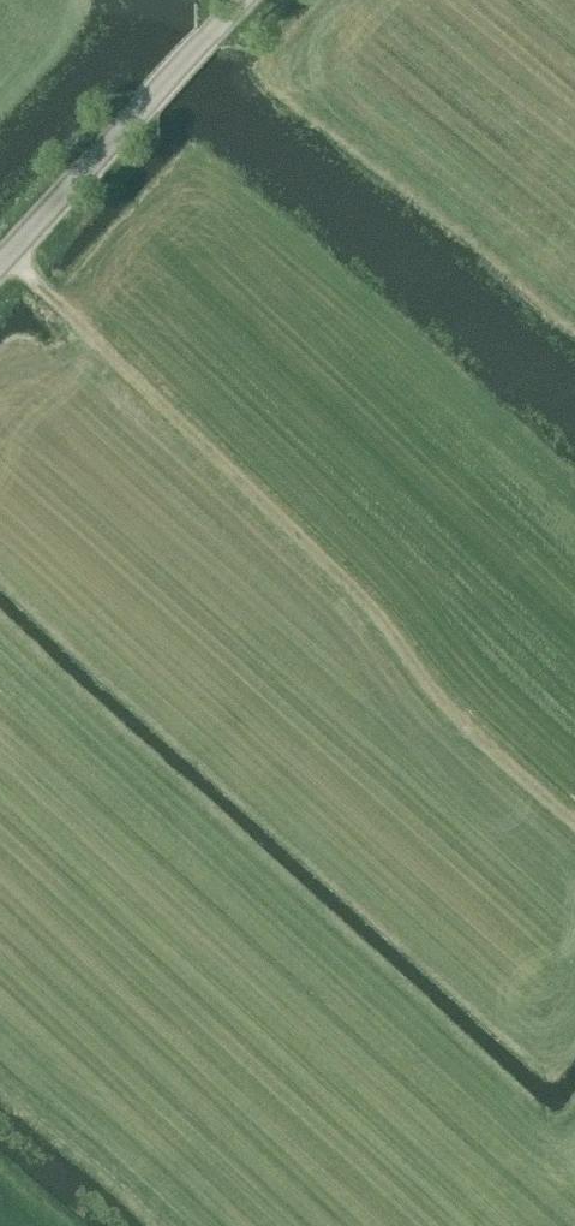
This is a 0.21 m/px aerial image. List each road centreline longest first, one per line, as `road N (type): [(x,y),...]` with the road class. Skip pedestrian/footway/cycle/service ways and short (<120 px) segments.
road 1 (tertiary): [(0,263),(241,0)]

